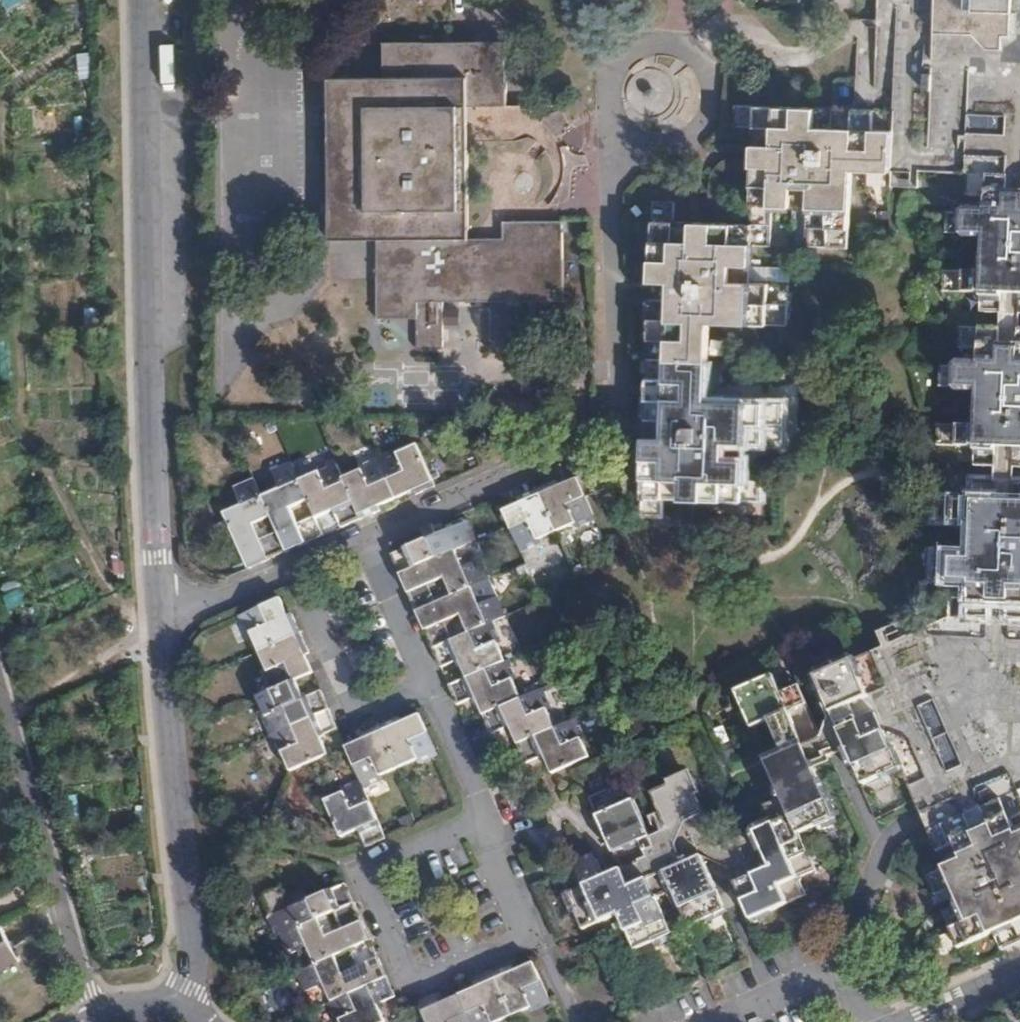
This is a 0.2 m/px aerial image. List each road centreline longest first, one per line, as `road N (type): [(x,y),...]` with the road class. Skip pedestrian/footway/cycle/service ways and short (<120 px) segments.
road 1 (residential): [(160,613),(220,603),(609,429),(619,409),(616,175),(630,141)]
road 2 (residential): [(160,613),(142,0)]
road 3 (residential): [(178,1007),(192,943),(160,613)]
road 4 (residential): [(94,1016),(0,690)]
road 5 (residential): [(630,141),(606,112),(610,66),(640,41),(683,43),(712,77),(710,116),(676,147),(637,145)]
road 6 (residential): [(1019,973),(908,1021)]

